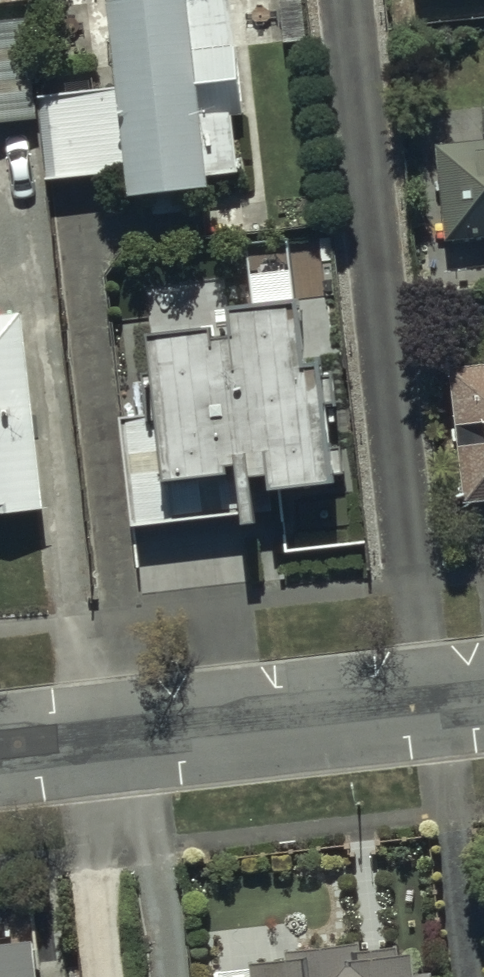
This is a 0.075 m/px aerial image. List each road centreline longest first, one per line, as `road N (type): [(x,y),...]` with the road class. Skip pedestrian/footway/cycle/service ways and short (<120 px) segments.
road 1 (residential): [(0,744),(483,692)]

